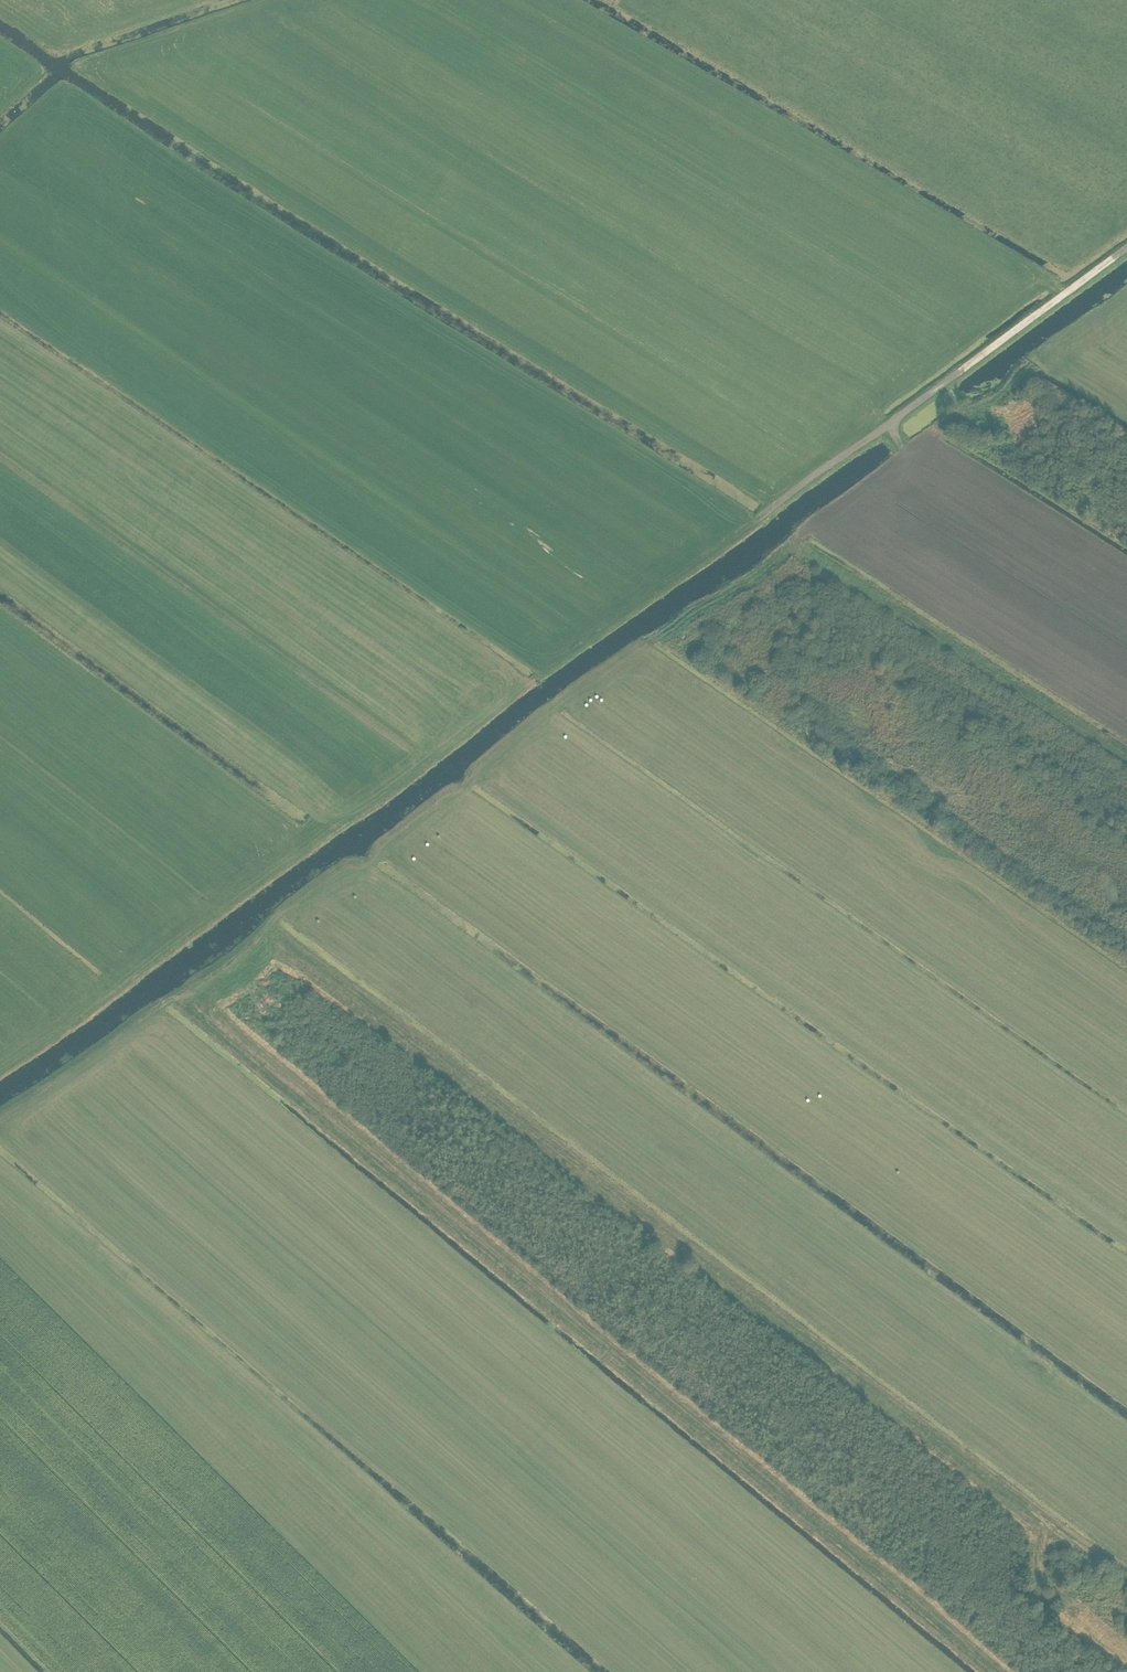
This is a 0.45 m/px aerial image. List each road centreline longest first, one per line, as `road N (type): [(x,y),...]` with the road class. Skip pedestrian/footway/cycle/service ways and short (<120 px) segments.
road 1 (track): [(763,518),(1126,249)]

